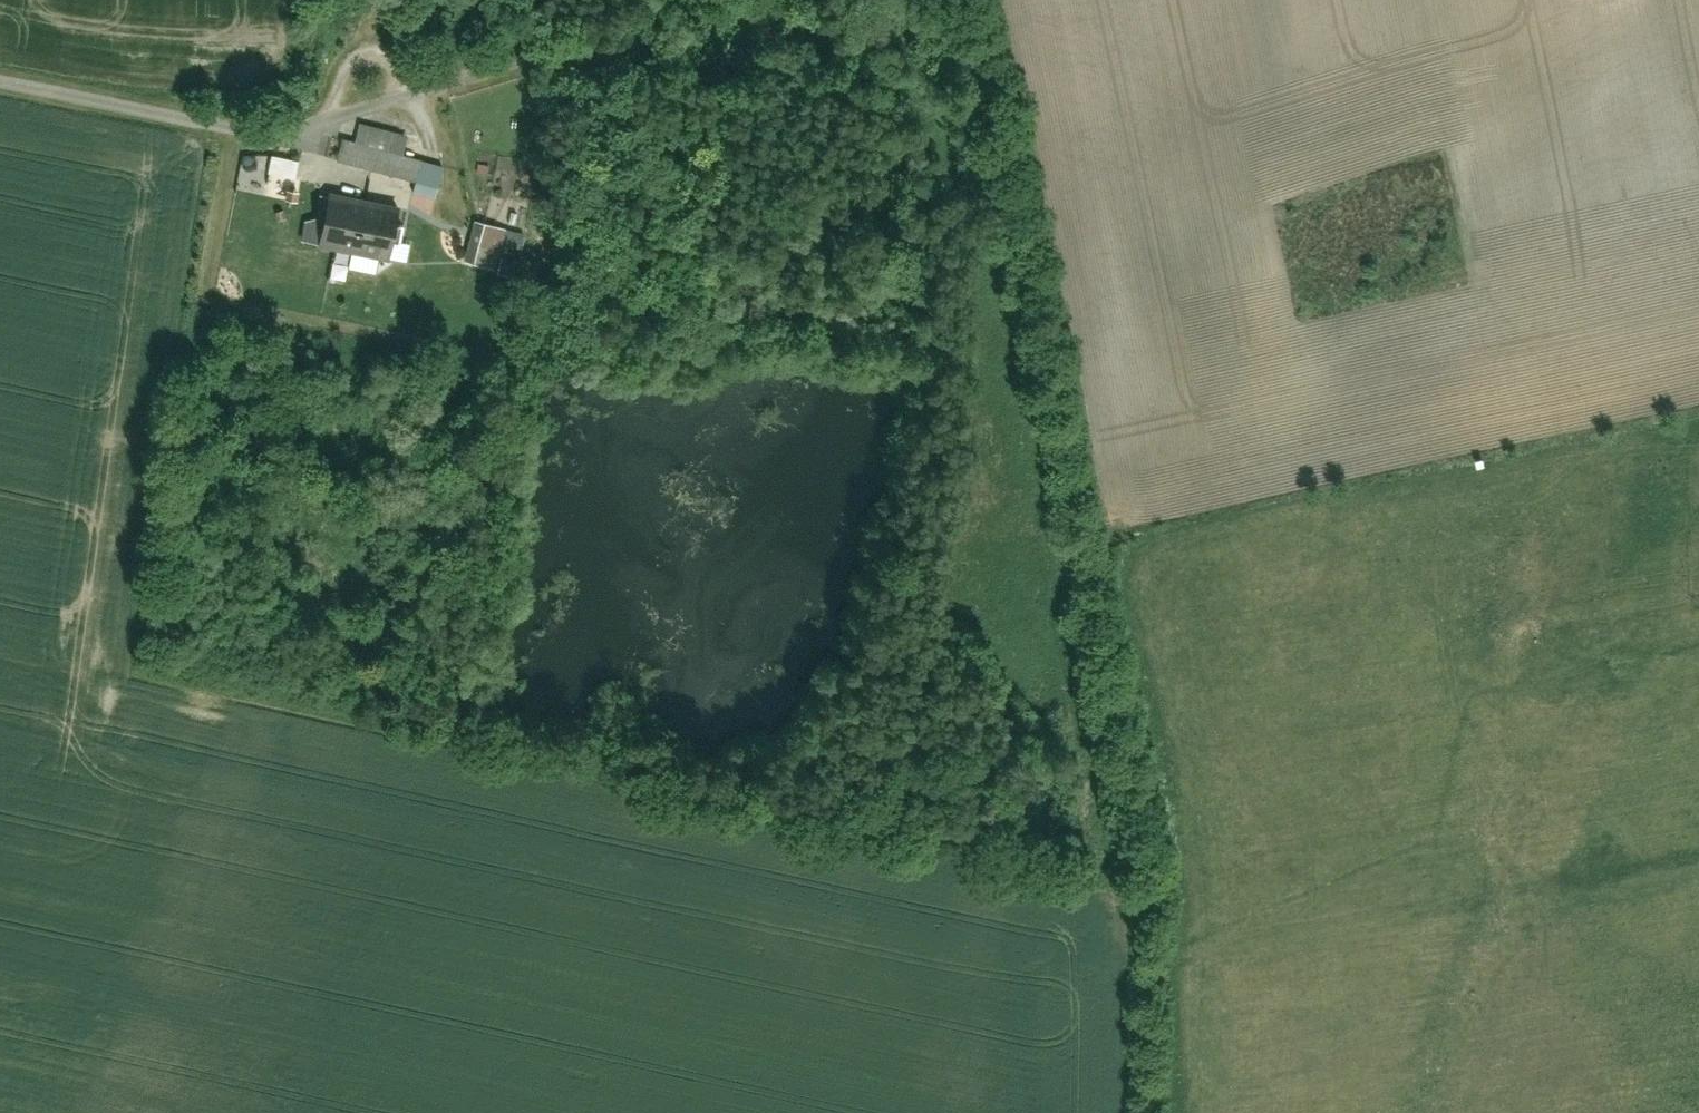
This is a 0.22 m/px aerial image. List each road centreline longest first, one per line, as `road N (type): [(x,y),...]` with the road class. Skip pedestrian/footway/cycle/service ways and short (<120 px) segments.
road 1 (residential): [(0,81),(296,137),(322,121),(365,67),(386,62)]

